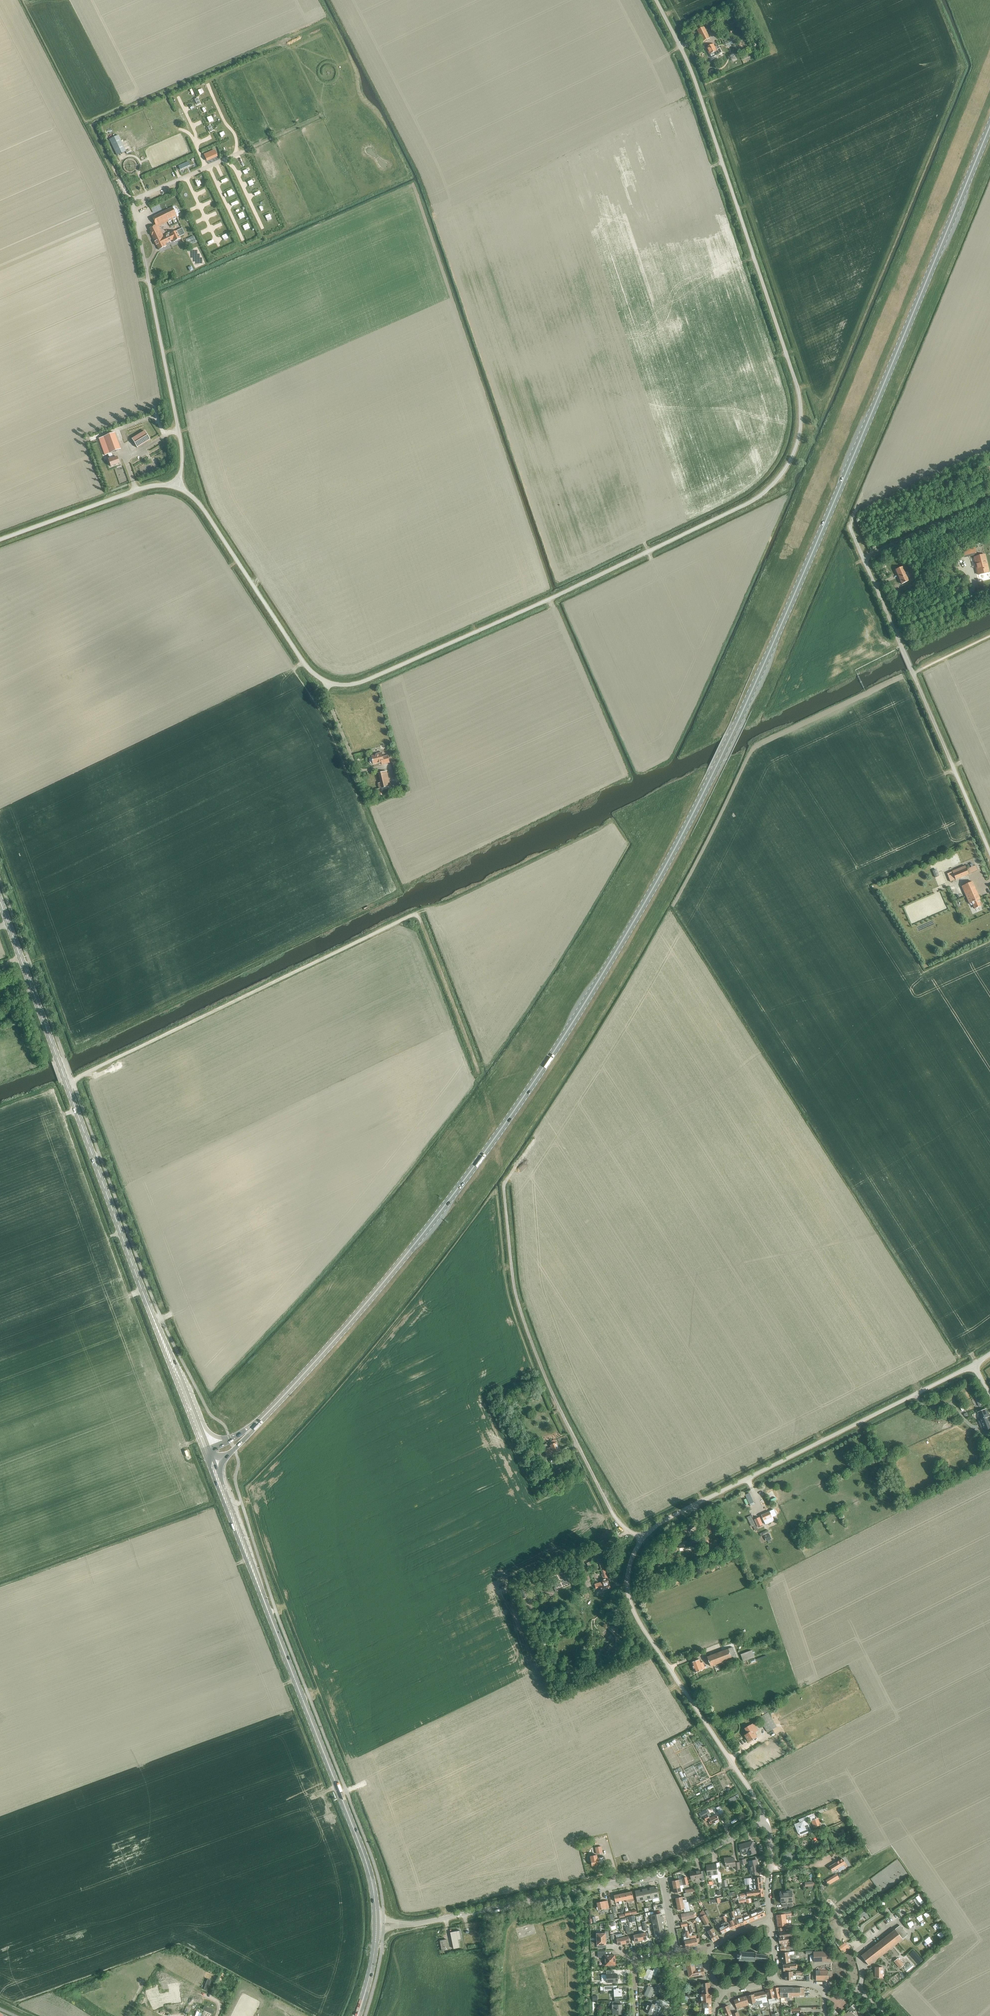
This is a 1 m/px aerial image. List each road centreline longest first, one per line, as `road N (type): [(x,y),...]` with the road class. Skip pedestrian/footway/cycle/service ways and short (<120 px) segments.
road 1 (primary): [(265,1415),(472,1169),(671,857),(786,616),(989,122)]
road 2 (unclassified): [(185,492),(310,671),(343,685),(561,594),(766,492),(793,454),(798,393),(696,84),(656,0)]
road 3 (secondary): [(199,1428),(0,901)]
road 4 (track): [(67,1085),(416,915),(474,1075)]
road 5 (primary): [(376,1924),(365,1859),(218,1480)]
road 6 (unclassified): [(641,1538),(612,1513),(559,1408),(517,1296),(505,1183),(536,1135)]
road 7 (unclassified): [(641,1538),(989,1353)]
road 8 (unclassified): [(989,852),(850,525)]
road 9 (unclassified): [(751,1792),(634,1612),(628,1572),(641,1538)]
road 10 (unclassified): [(180,475),(181,443),(134,207)]
road 11 (primary): [(0,1646),(168,1498)]
road 12 (residential): [(458,1915),(661,1873)]
road 13 (unclassified): [(0,540),(166,486)]

